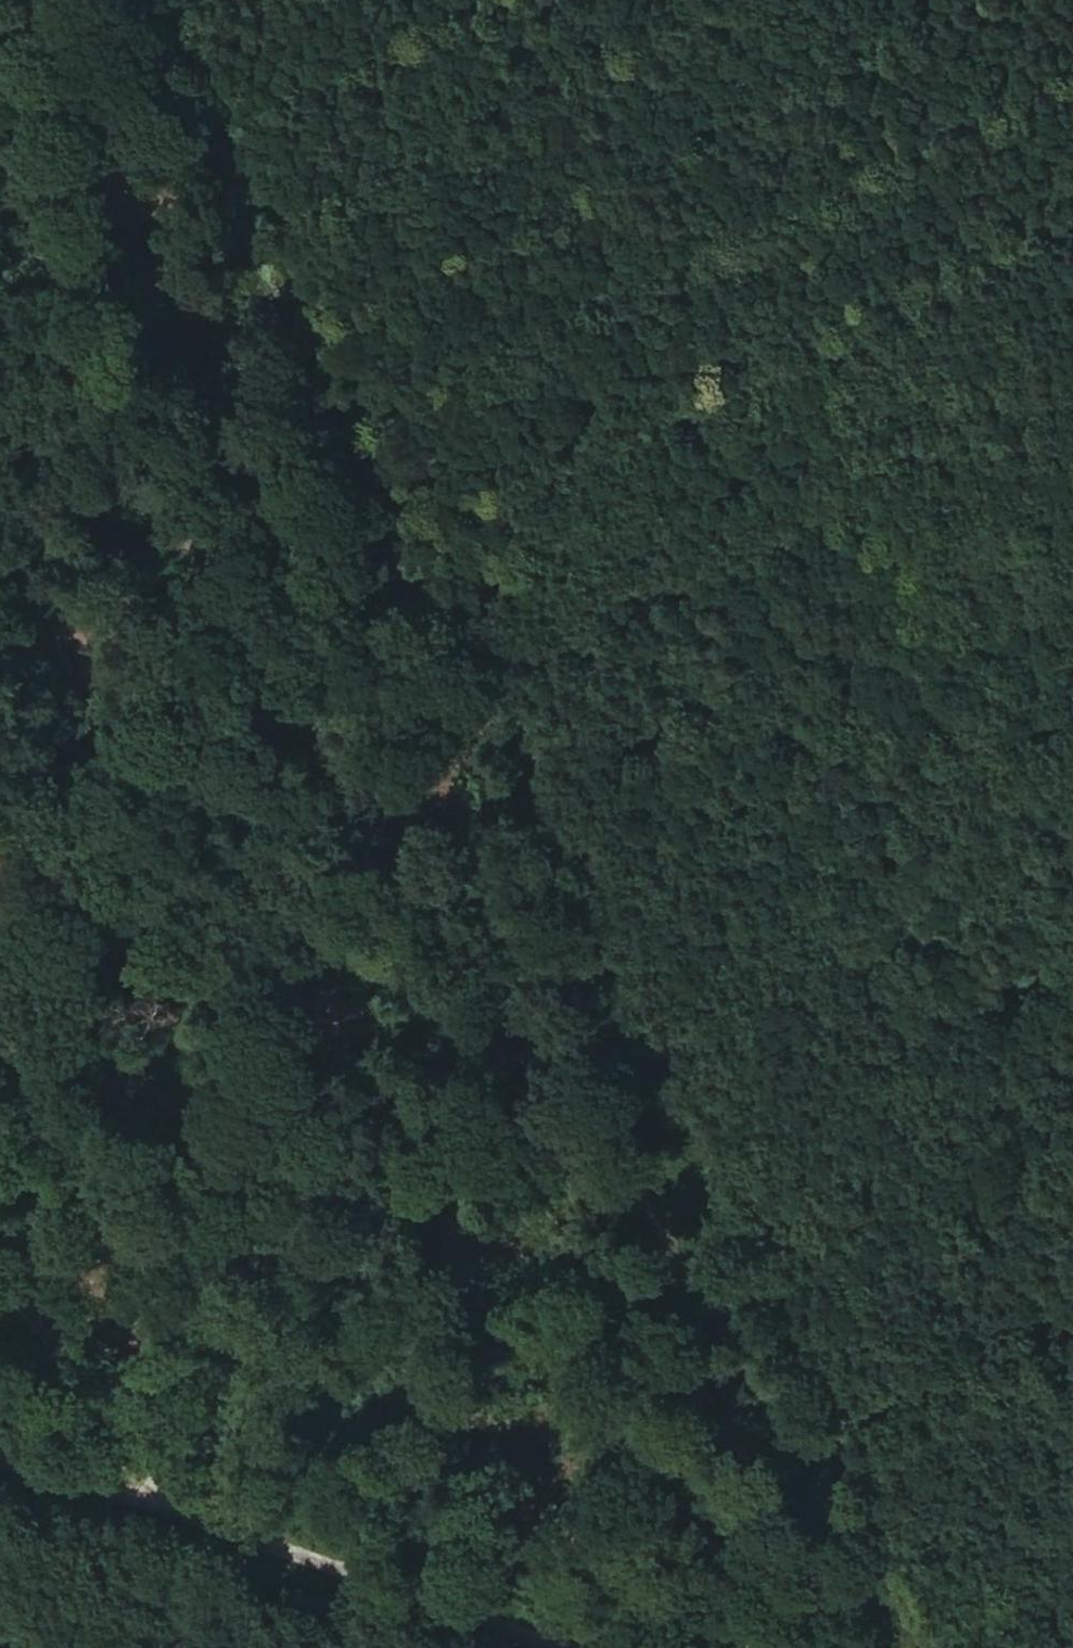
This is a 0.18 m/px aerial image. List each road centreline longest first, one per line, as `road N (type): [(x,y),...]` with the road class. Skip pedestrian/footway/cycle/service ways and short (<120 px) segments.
road 1 (track): [(172,1503),(575,1647)]
road 2 (track): [(0,1464),(172,1503)]

